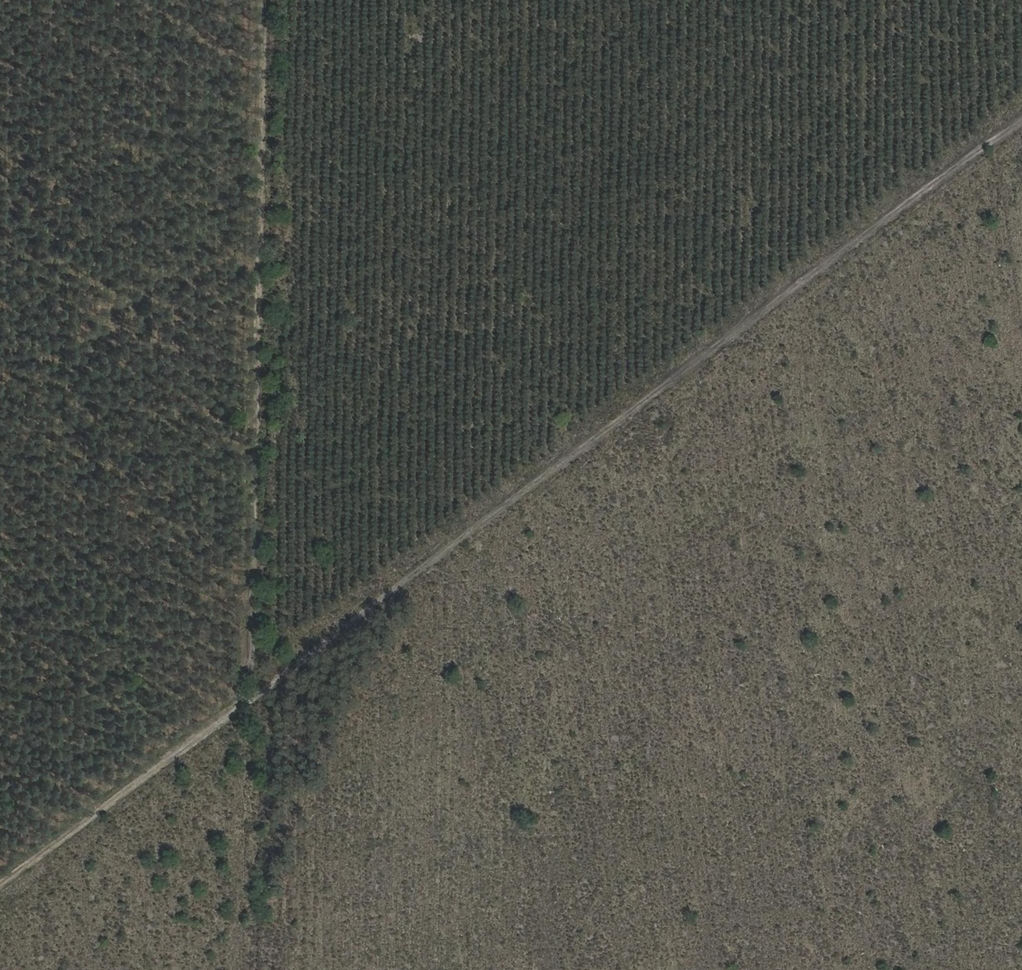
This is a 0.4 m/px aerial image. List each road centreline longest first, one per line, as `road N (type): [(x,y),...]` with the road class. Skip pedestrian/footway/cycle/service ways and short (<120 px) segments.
road 1 (track): [(0,886),(1021,119)]

